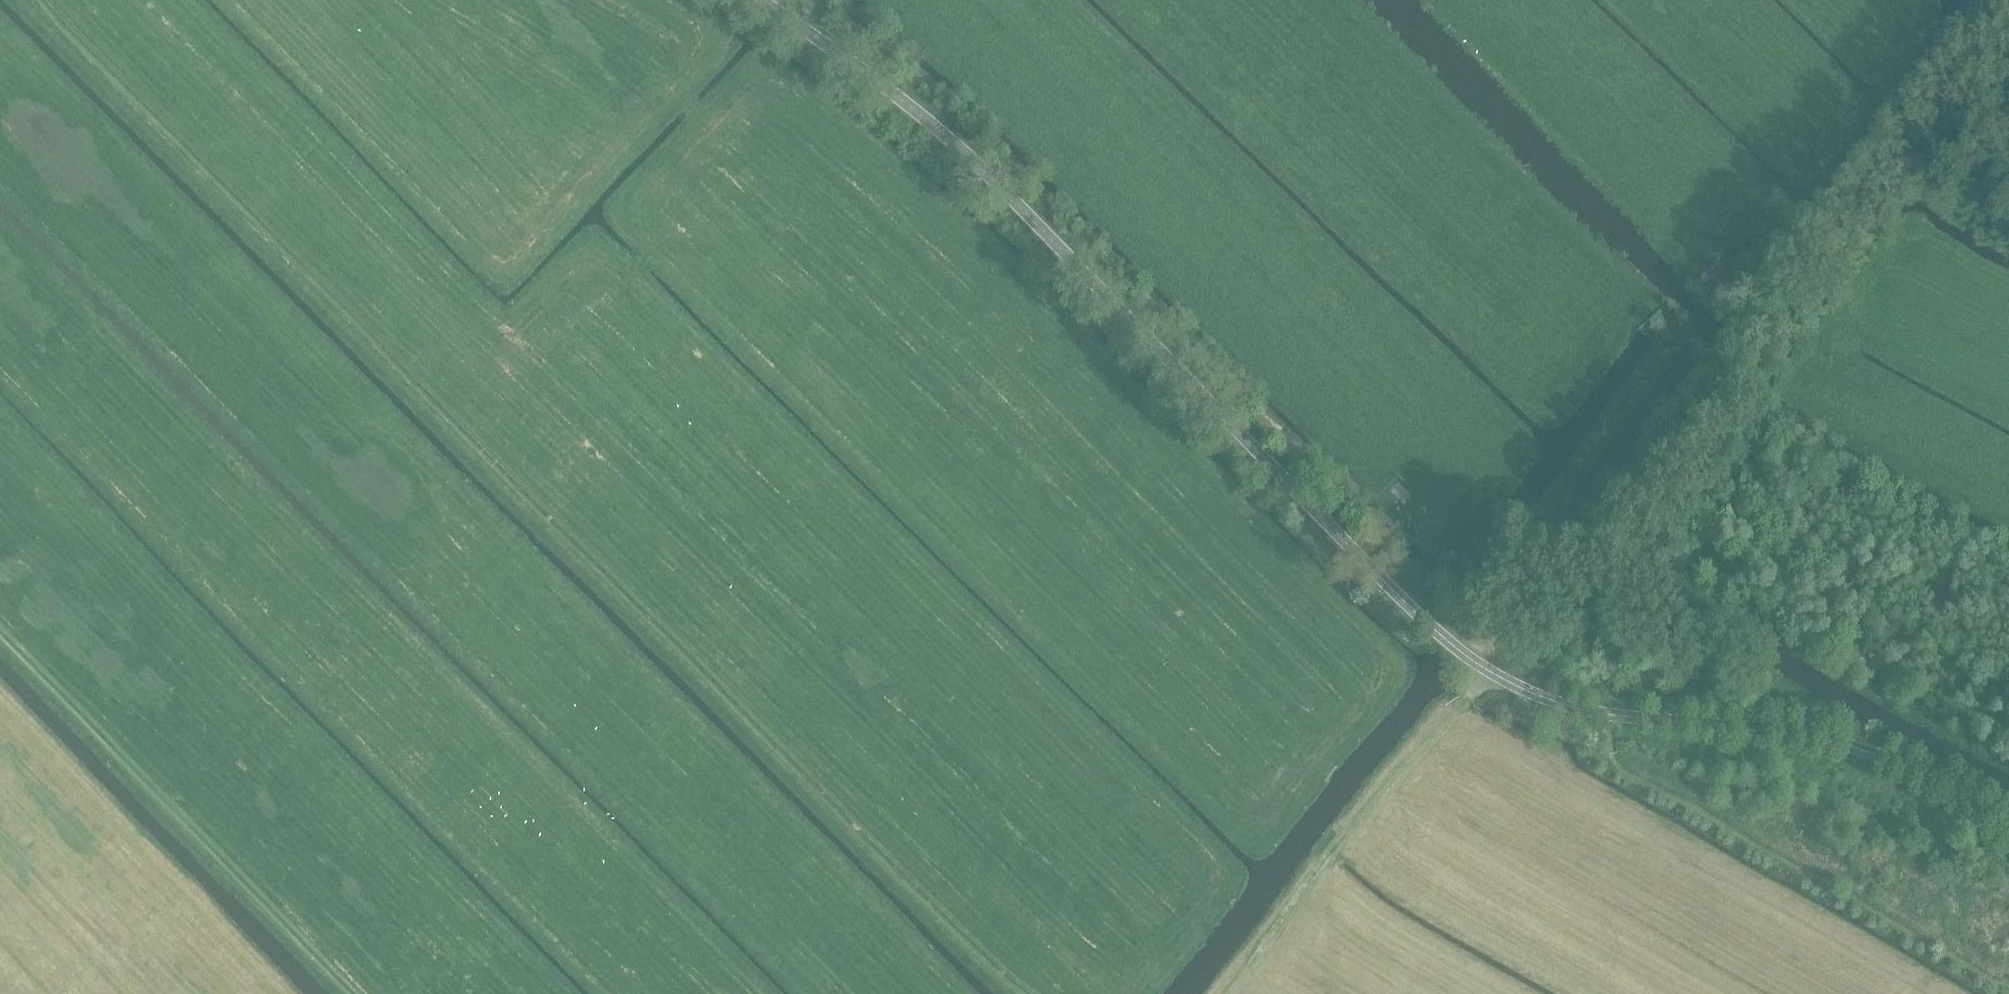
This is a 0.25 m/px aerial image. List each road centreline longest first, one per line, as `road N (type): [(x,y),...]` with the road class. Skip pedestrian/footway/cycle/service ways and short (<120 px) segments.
road 1 (track): [(0,605),(361,993)]
road 2 (track): [(1231,993),(1344,839),(1491,673)]

